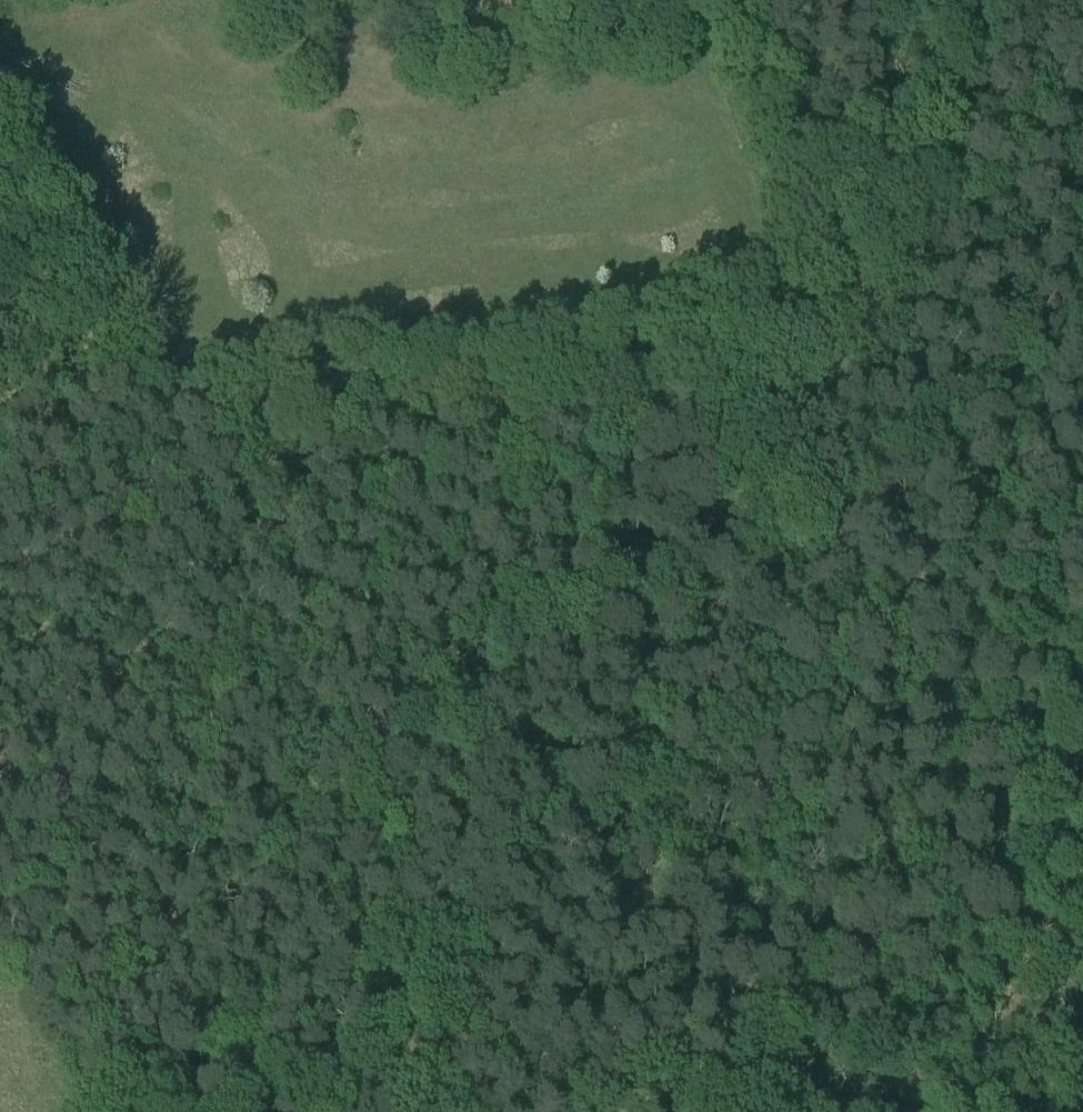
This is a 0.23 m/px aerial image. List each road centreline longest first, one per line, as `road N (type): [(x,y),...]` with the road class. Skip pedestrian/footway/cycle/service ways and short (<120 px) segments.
road 1 (track): [(1016,0),(969,110),(926,257),(919,307),(924,345),(957,409)]

